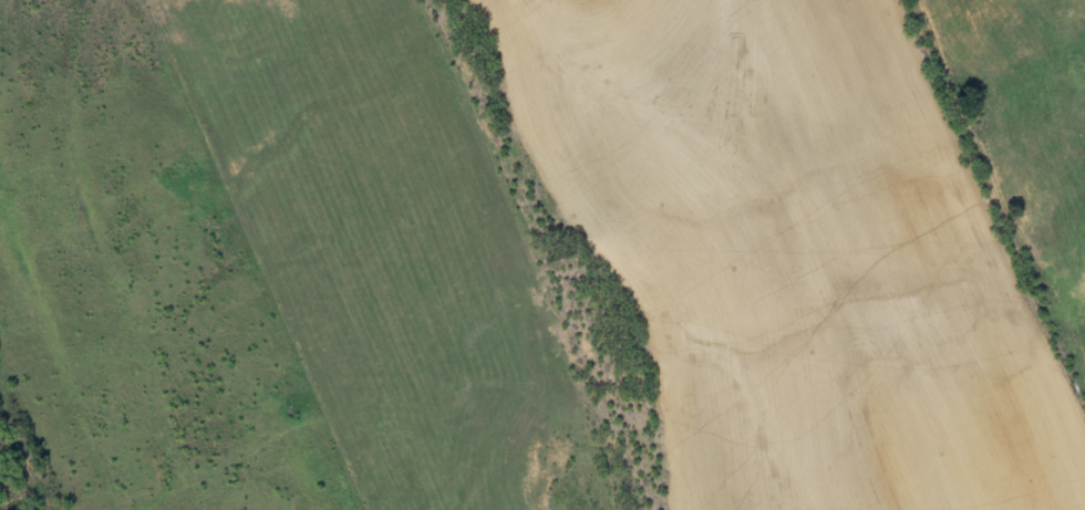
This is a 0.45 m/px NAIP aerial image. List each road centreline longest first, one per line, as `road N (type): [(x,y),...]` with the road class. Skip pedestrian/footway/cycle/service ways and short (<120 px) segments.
road 1 (residential): [(563,0),(500,48),(492,85),(529,200),(567,240)]
road 2 (residential): [(970,0),(1084,235)]

